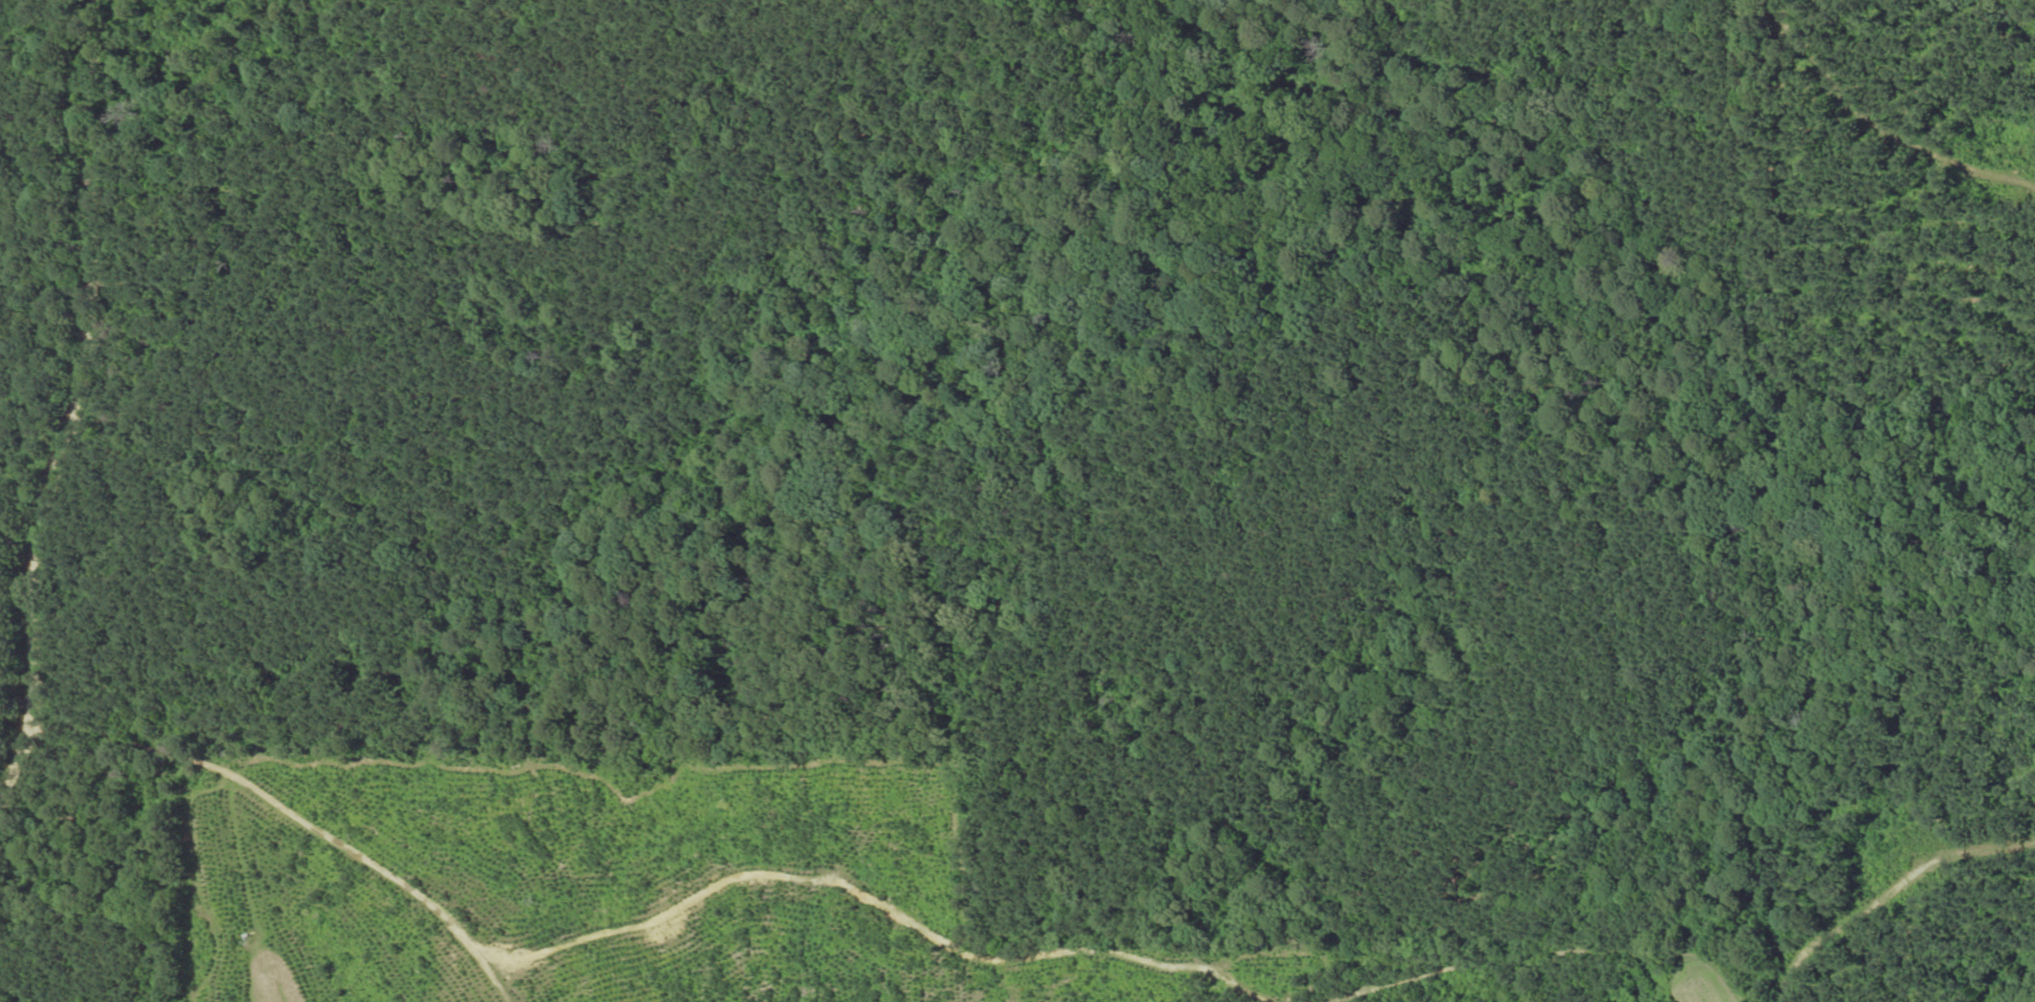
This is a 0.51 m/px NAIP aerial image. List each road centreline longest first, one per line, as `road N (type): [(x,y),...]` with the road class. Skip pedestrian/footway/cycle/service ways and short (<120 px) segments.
road 1 (residential): [(0,794),(26,733),(41,568),(96,362),(140,0)]
road 2 (residential): [(505,1001),(380,869),(26,733)]

